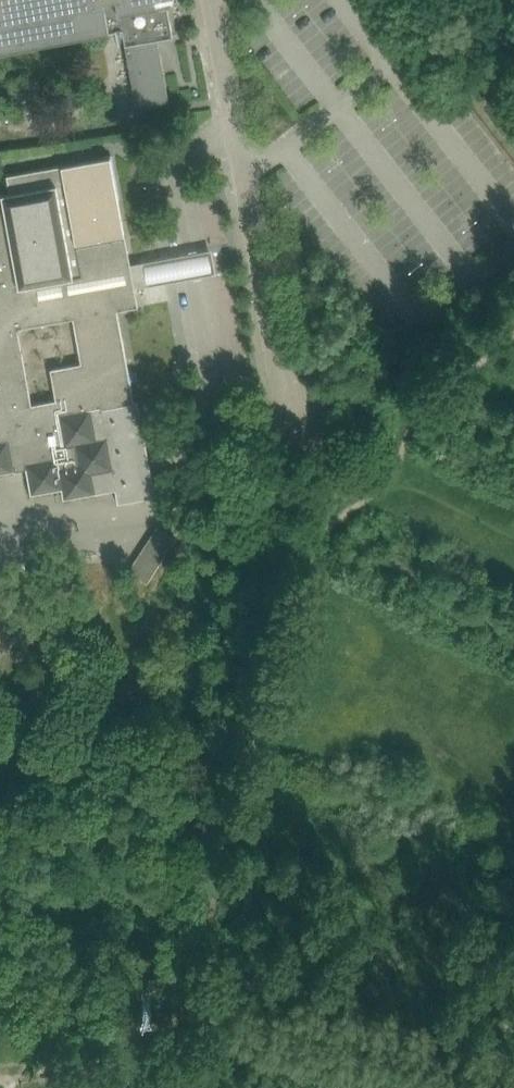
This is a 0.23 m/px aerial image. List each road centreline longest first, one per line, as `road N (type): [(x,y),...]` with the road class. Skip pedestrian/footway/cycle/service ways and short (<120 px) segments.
road 1 (unclassified): [(316,436),(286,418),(215,0)]

